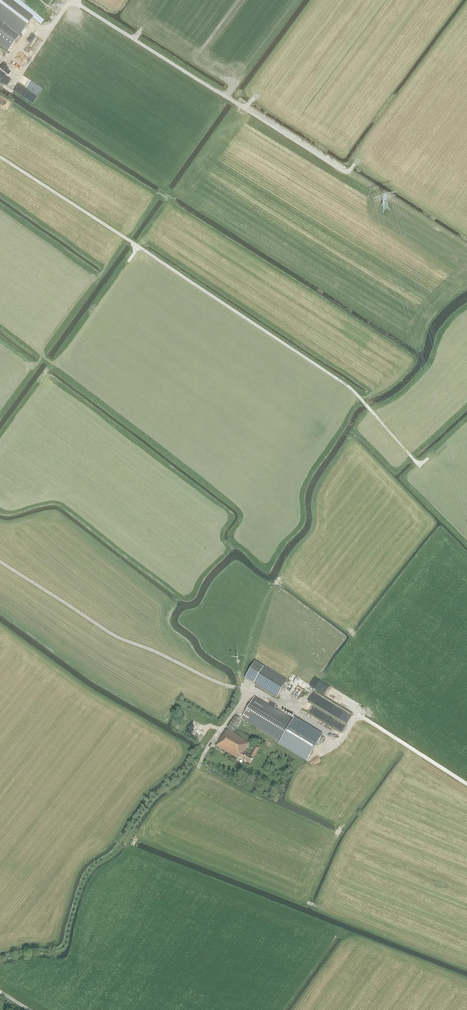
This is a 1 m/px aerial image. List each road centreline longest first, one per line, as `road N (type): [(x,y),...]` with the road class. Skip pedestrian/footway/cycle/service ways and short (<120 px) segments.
road 1 (track): [(428,459),(420,466),(347,385),(0,157)]
road 2 (track): [(354,164),(342,170),(76,4),(65,8),(12,84),(0,77)]
road 3 (track): [(466,784),(356,714),(339,742),(256,689),(244,691)]

